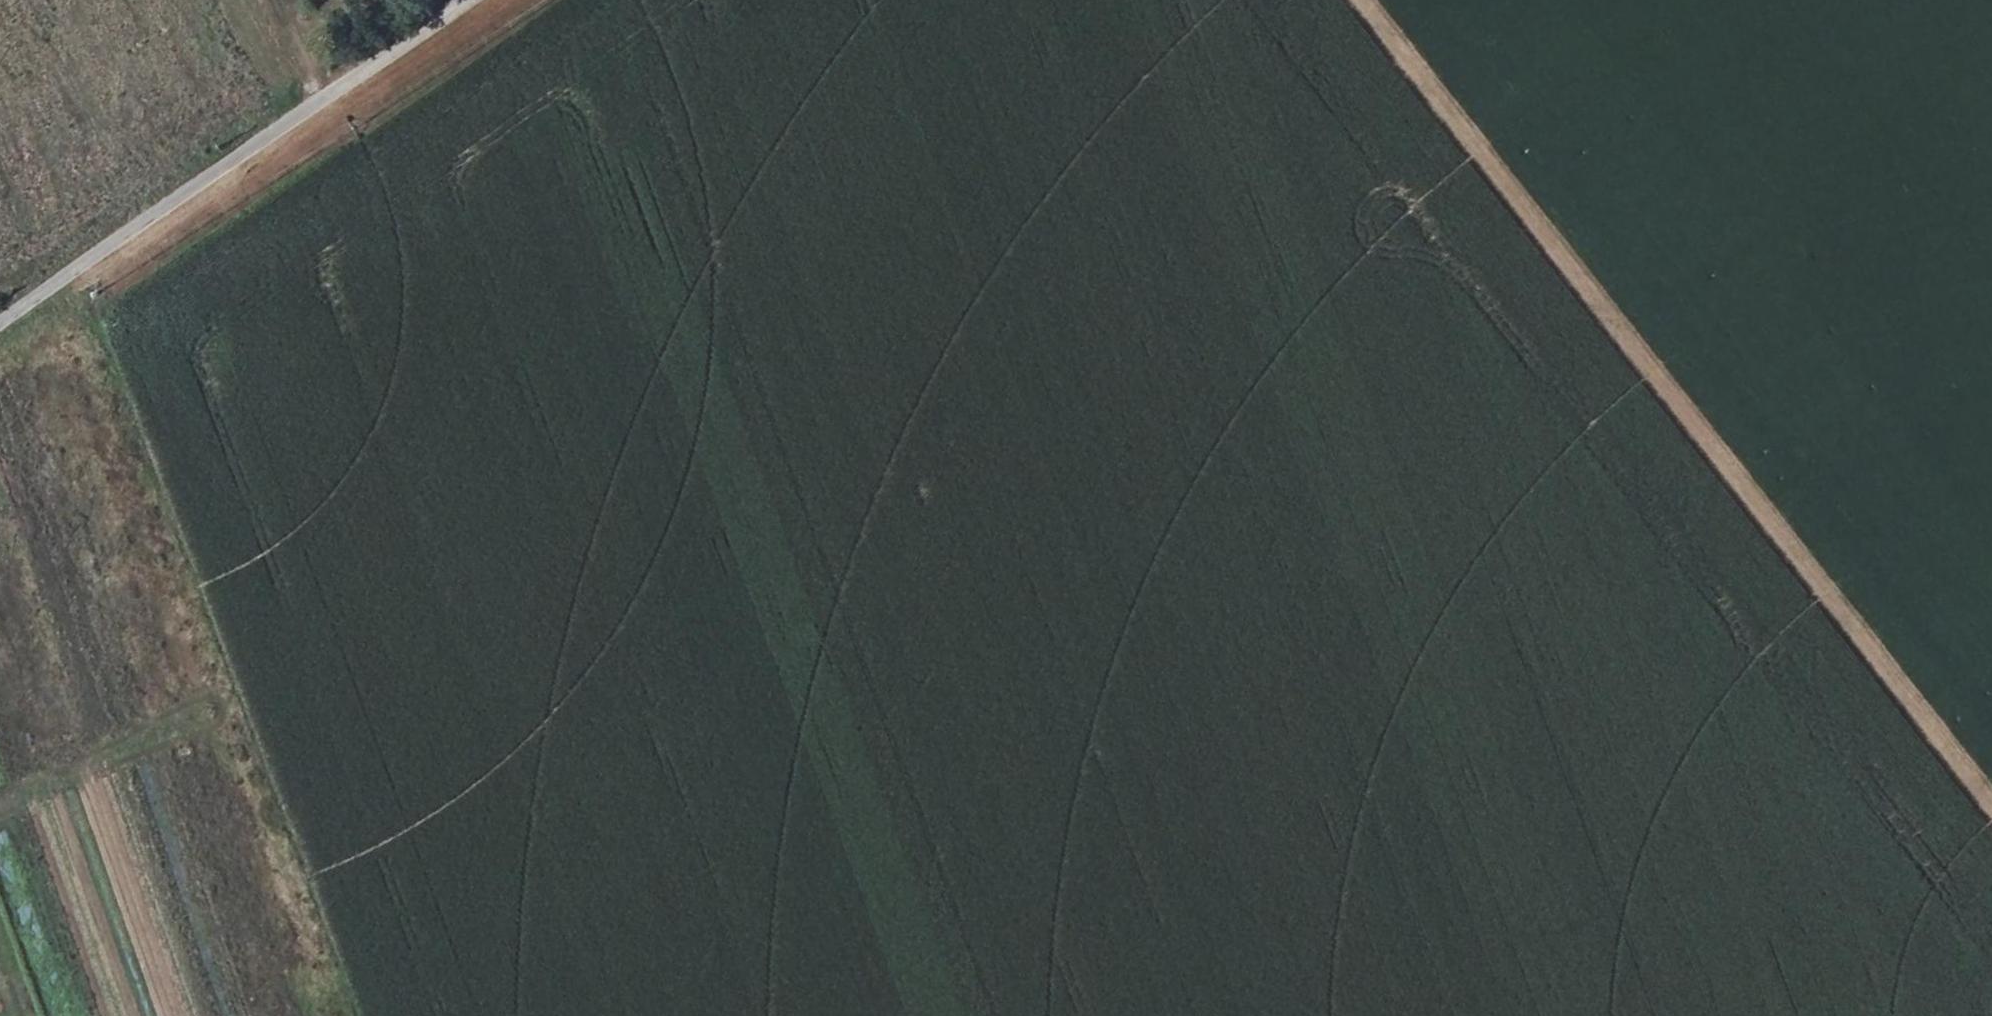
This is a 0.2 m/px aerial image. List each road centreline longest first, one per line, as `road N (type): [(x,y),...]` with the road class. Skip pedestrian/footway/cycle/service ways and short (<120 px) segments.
road 1 (track): [(1195,0),(1606,1015)]
road 2 (unclassified): [(0,314),(281,136),(471,0)]

